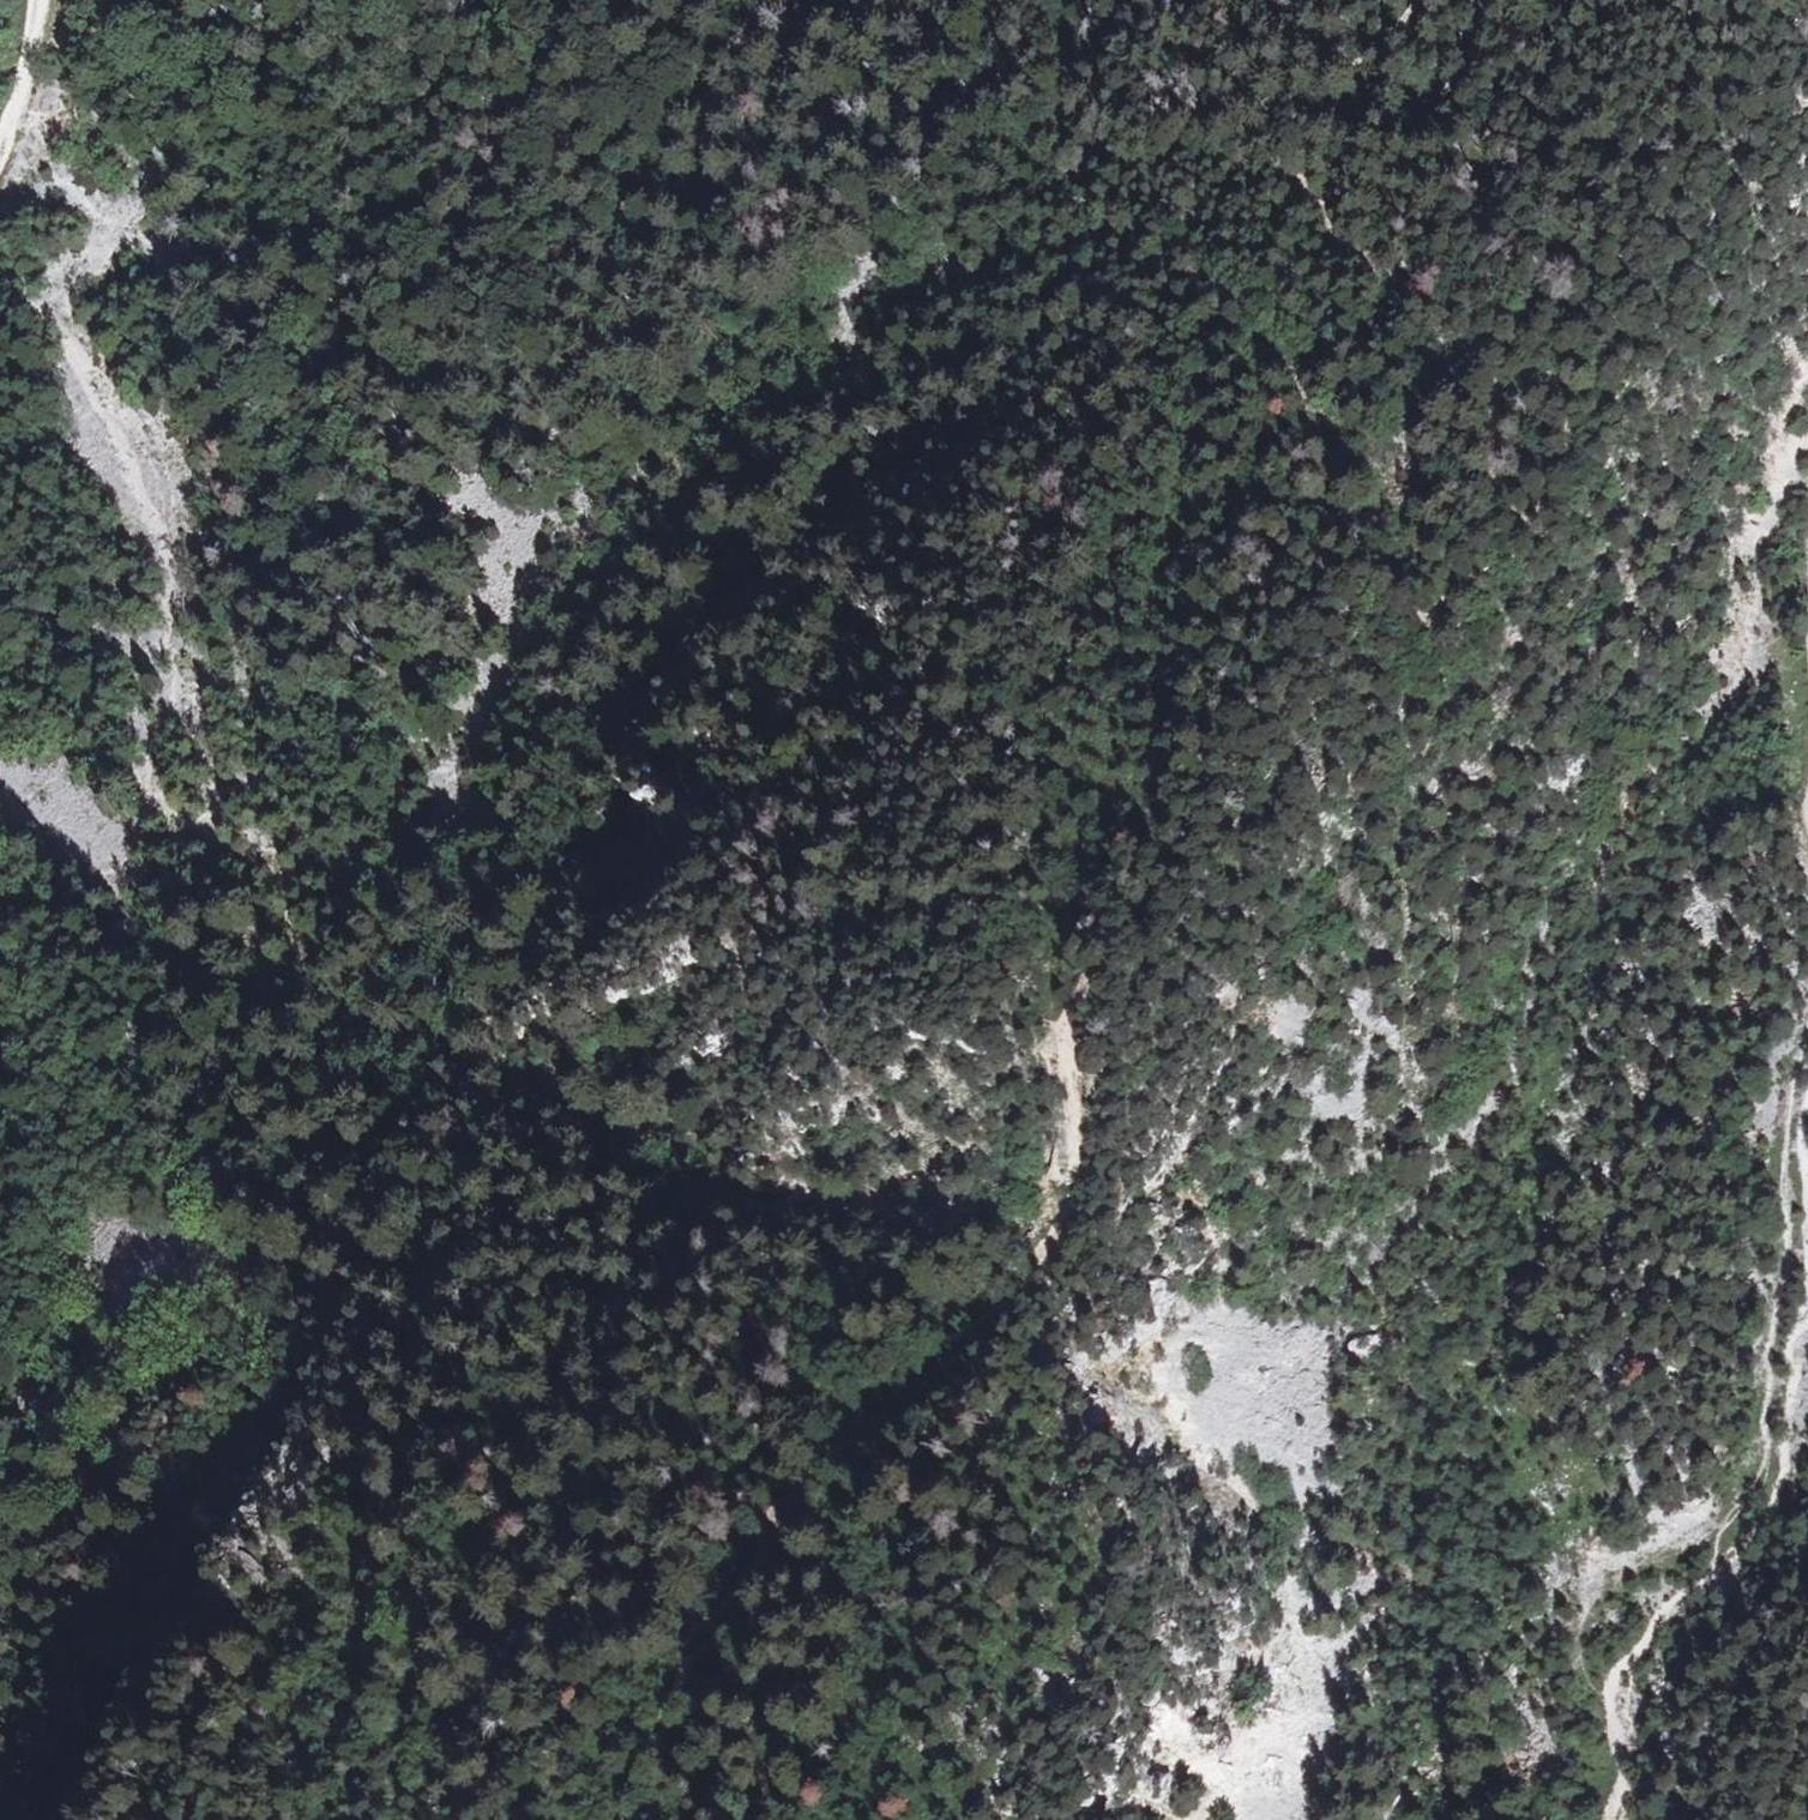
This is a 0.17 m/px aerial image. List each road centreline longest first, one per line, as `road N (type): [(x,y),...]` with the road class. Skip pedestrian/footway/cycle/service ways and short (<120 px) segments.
road 1 (track): [(1807,1100),(1800,1125),(1807,1285),(1792,1344),(1783,1463),(1737,1541),(1622,1651),(1612,1700),(1618,1772),(1603,1819)]
road 2 (track): [(38,0),(18,119),(0,164)]

